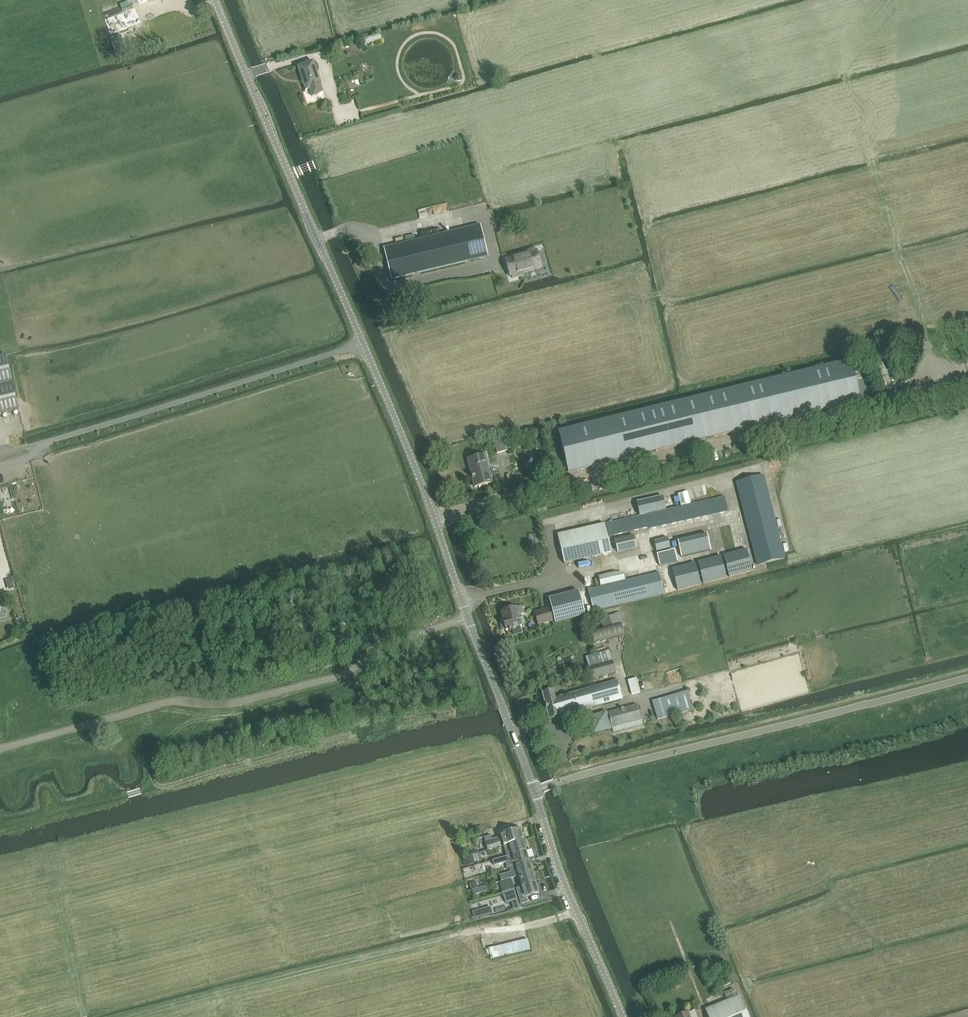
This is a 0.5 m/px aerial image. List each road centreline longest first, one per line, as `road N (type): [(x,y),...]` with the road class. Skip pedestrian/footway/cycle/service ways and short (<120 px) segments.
road 1 (tertiary): [(623,1016),(428,500),(216,0)]

